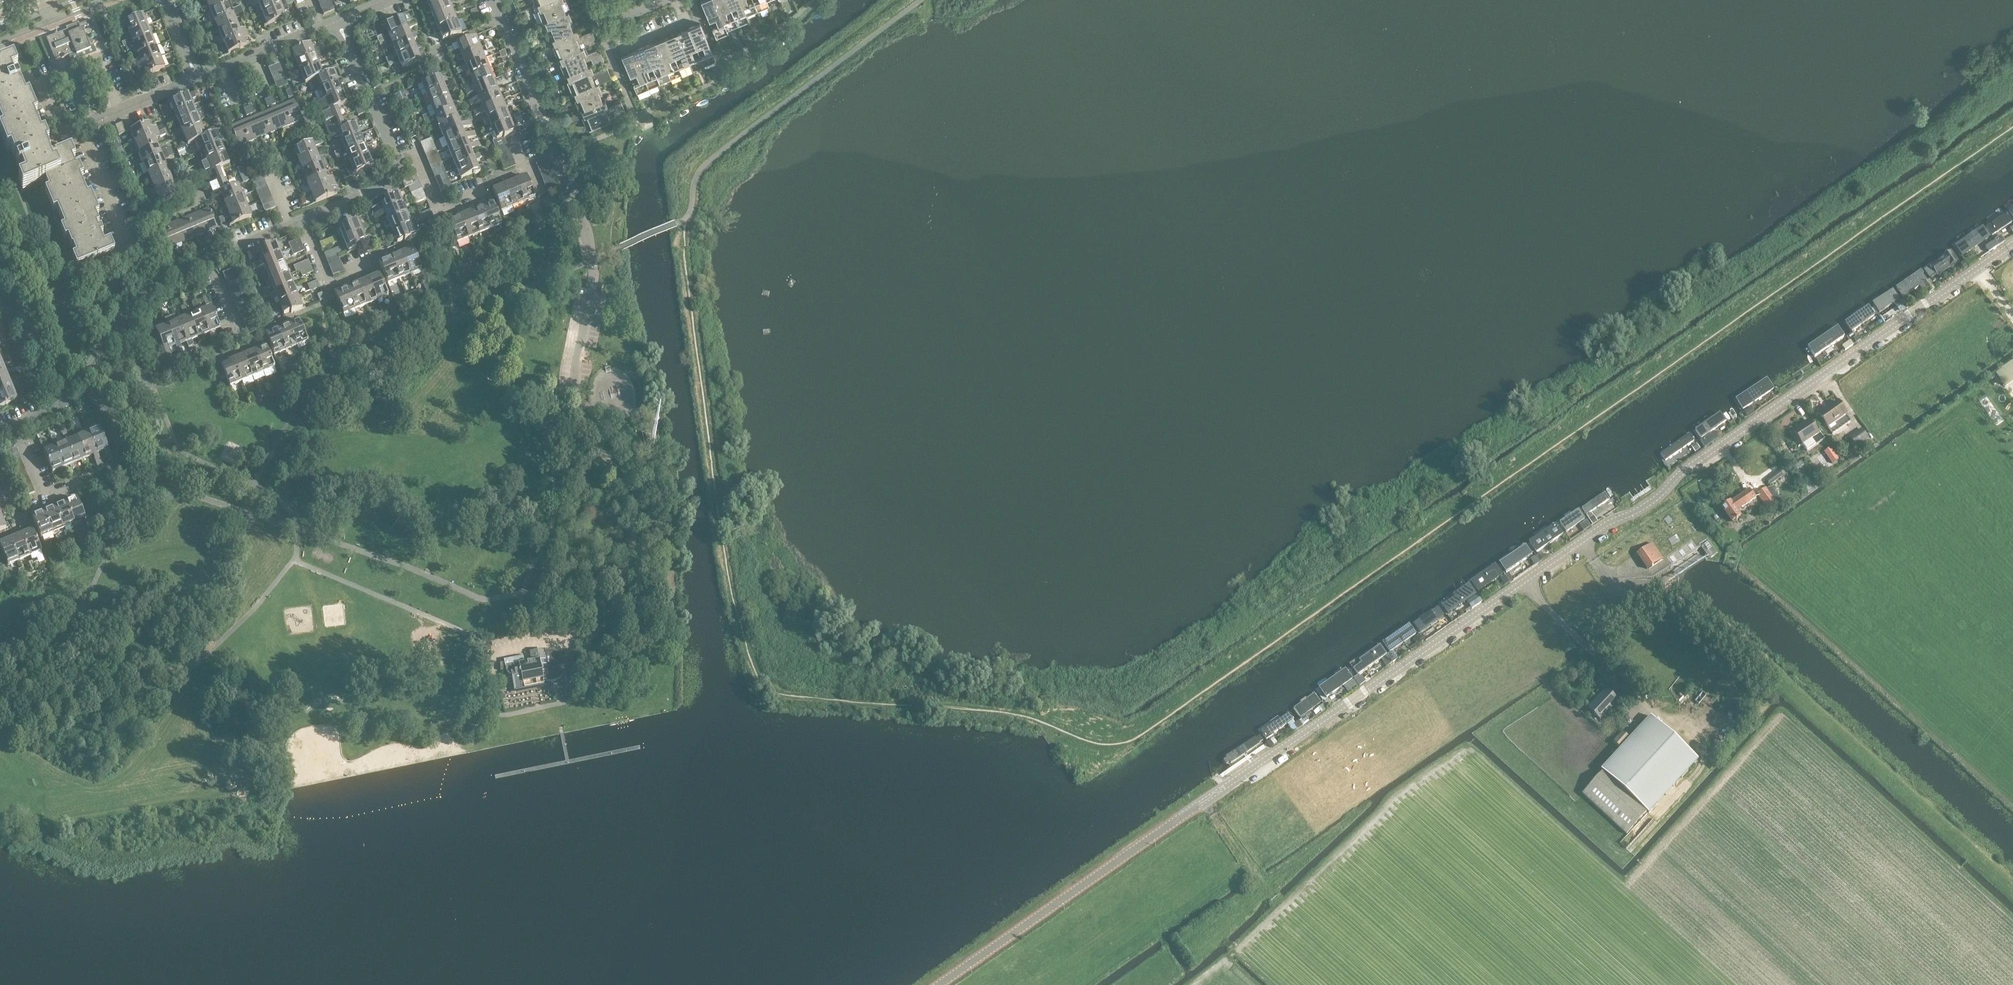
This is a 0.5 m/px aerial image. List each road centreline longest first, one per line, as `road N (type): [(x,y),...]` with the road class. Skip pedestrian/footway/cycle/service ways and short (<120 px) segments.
road 1 (tertiary): [(940,984),(2012,247)]
road 2 (unclassified): [(503,653),(586,639),(601,629),(634,543),(634,509),(628,487),(578,414),(574,375),(594,279),(584,225),(495,0)]
road 3 (track): [(1630,851),(1706,761),(1695,737),(1643,705),(1523,581)]
road 4 (unclassified): [(76,387),(143,294),(212,260)]
road 5 (unclassified): [(396,159),(340,22)]
road 6 (unclassified): [(197,79),(322,28)]
road 7 (track): [(1281,904),(1204,802)]
road 8 (unclassified): [(80,127),(197,79)]
road 9 (residential): [(483,193),(440,210),(419,160),(396,159)]
road 10 (residential): [(127,241),(80,127)]

